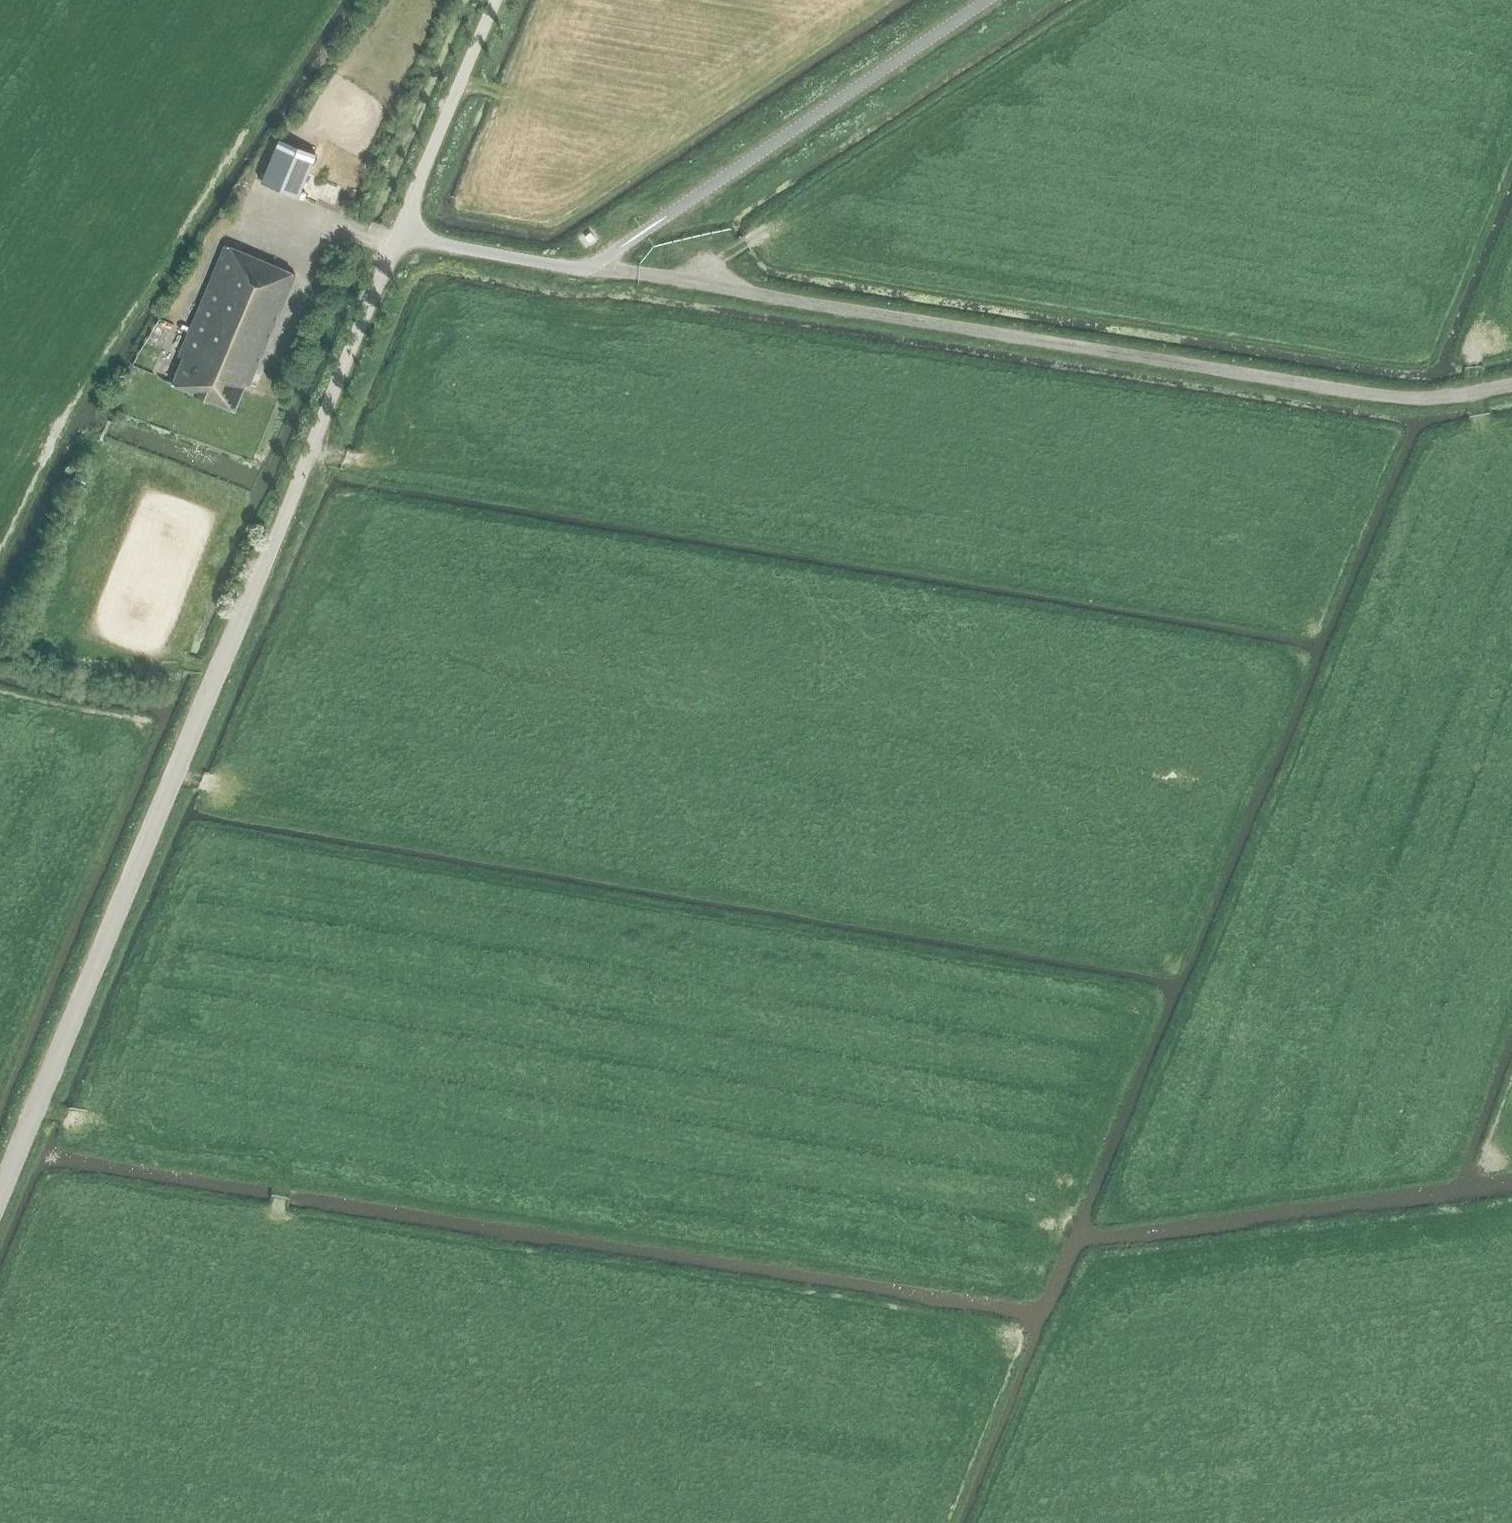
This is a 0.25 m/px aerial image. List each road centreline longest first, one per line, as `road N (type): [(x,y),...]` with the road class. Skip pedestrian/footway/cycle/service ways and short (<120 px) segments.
road 1 (unclassified): [(0,1196),(397,234)]
road 2 (track): [(592,266),(1356,393),(1413,398),(1511,385)]
road 3 (unclassified): [(397,234),(495,0)]
road 4 (unclassified): [(397,234),(592,266)]

